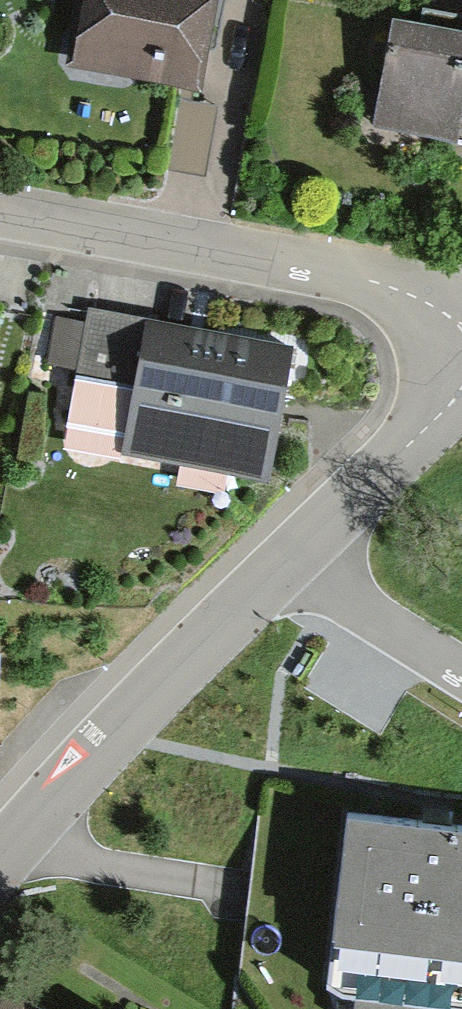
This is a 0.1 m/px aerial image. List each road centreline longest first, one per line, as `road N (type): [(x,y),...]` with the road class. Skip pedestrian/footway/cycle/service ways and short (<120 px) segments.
road 1 (residential): [(0,210),(385,285),(461,329)]
road 2 (trunk): [(461,722),(0,676)]
road 3 (residential): [(0,858),(76,767),(295,547)]
road 4 (residential): [(295,547),(461,390)]
road 5 (residential): [(295,547),(461,672)]

